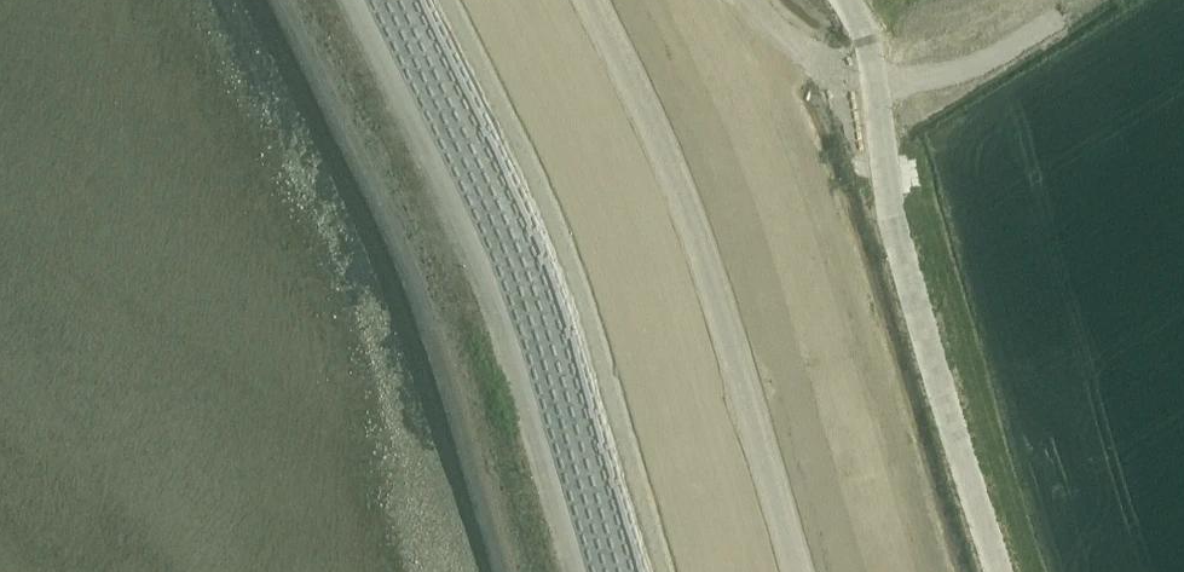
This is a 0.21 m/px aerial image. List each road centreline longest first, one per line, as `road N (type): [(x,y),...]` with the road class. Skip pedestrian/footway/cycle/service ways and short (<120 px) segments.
road 1 (unclassified): [(798,571),(670,165),(585,0)]
road 2 (track): [(750,0),(770,24),(872,90),(915,93),(1081,0)]

